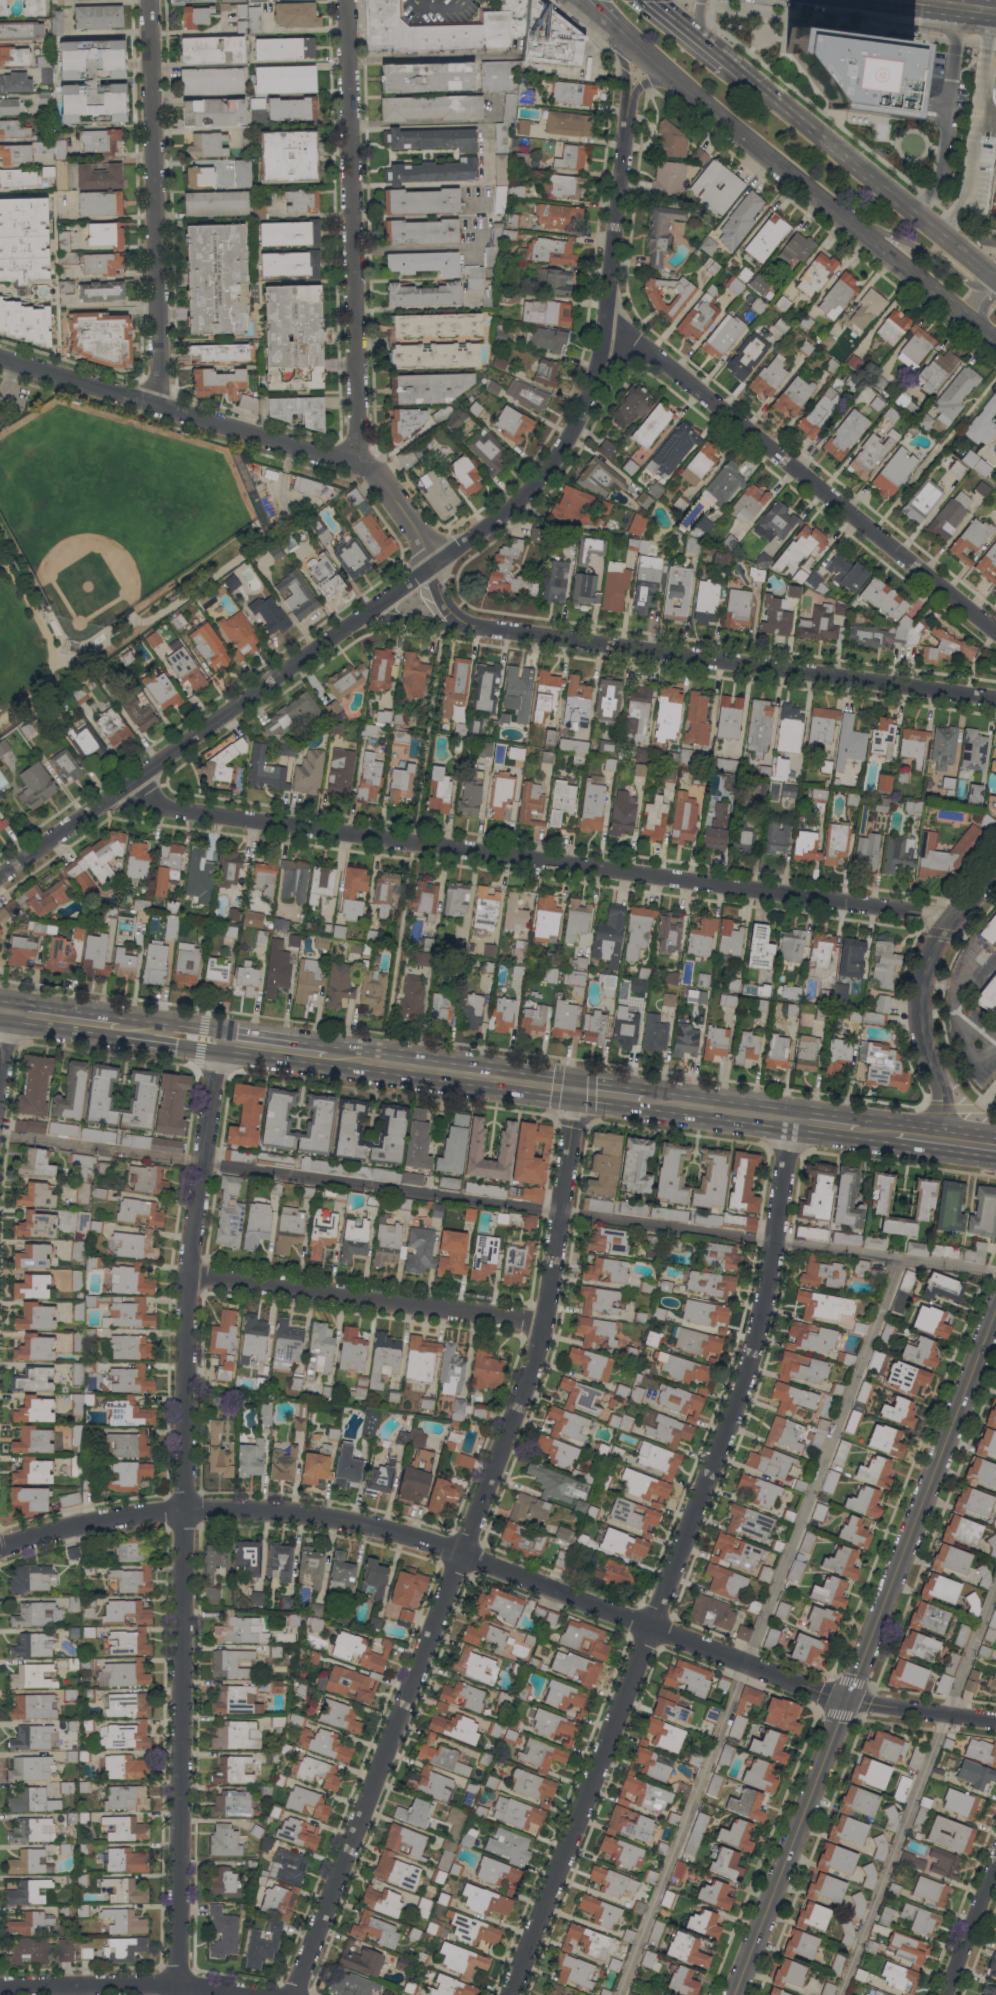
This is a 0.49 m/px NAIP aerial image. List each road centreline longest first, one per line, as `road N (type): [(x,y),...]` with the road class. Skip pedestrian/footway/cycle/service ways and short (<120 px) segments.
road 1 (residential): [(625,110),(597,362),(550,465),(510,507),(0,873)]
road 2 (residential): [(995,1721),(823,1693),(380,1527),(283,1512),(184,1509),(121,1514),(0,1545)]
road 3 (residential): [(220,1041),(188,1274),(178,1994)]
road 4 (residential): [(573,1089),(536,1356),(293,1994)]
road 5 (residential): [(789,1119),(753,1341),(723,1436),(509,1994)]
road 6 (residential): [(951,919),(150,805),(122,786)]
road 7 (residential): [(995,694),(362,614)]
road 8 (residential): [(0,358),(372,468),(429,565)]
road 9 (residential): [(995,633),(663,362),(602,335)]
road 10 (primary): [(619,30),(995,342)]
road 11 (residential): [(347,0),(359,464)]
road 12 (tertiary): [(995,1307),(845,1698)]
road 13 (residential): [(147,0),(158,406)]
road 14 (residential): [(544,1323),(188,1274)]
road 15 (tertiary): [(845,1698),(735,1994)]
road 16 (primary): [(995,280),(750,82)]
road 17 (residential): [(937,1139),(942,1107),(919,1024),(921,975),(940,933),(995,864)]
road 18 (primary): [(573,1089),(326,1055)]
road 19 (residential): [(244,1994),(178,1985),(0,1986)]
road 20 (primary): [(838,0),(995,21)]
road 21 (primary): [(859,230),(887,233),(967,283),(995,279)]
road 22 (primary): [(789,1119),(645,1099)]
road 23 (residential): [(995,1862),(945,1994)]

